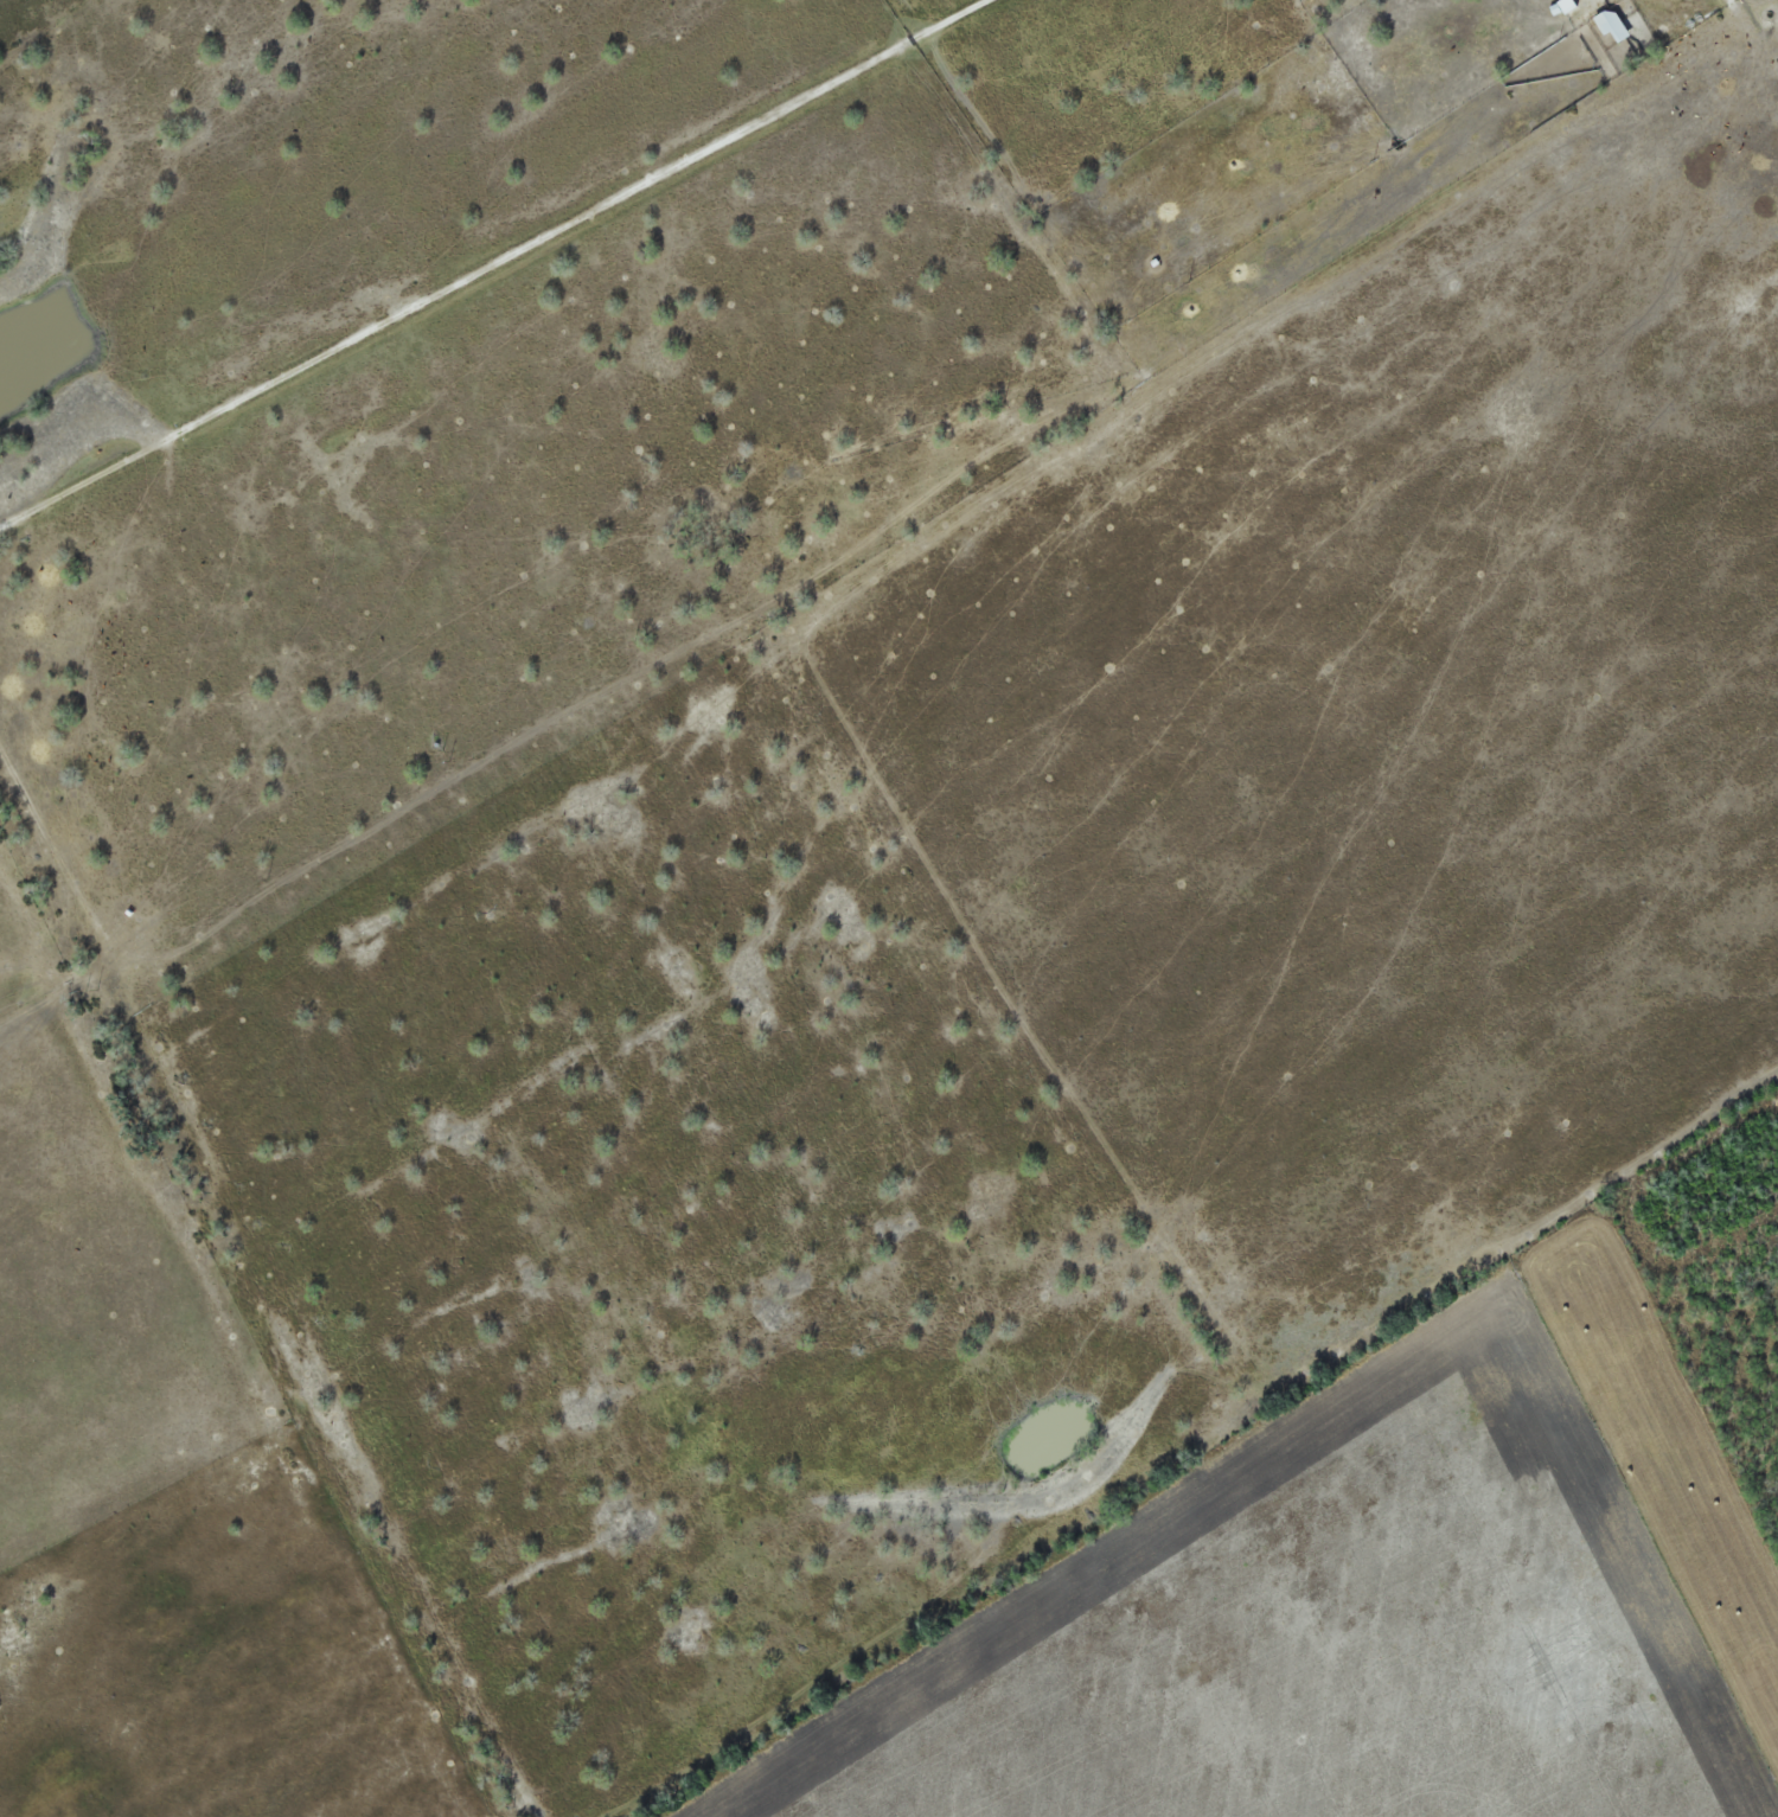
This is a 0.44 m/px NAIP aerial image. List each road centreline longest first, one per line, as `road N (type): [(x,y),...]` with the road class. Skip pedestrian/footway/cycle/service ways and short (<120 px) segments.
road 1 (track): [(985,0),(0,527)]

